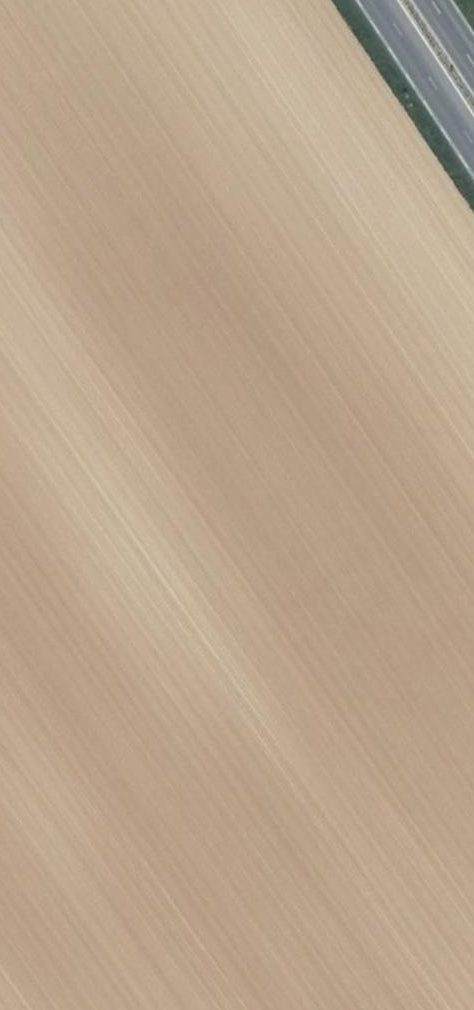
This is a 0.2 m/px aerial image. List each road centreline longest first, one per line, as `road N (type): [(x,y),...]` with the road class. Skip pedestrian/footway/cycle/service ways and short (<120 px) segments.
road 1 (primary): [(382,0),(473,137)]

